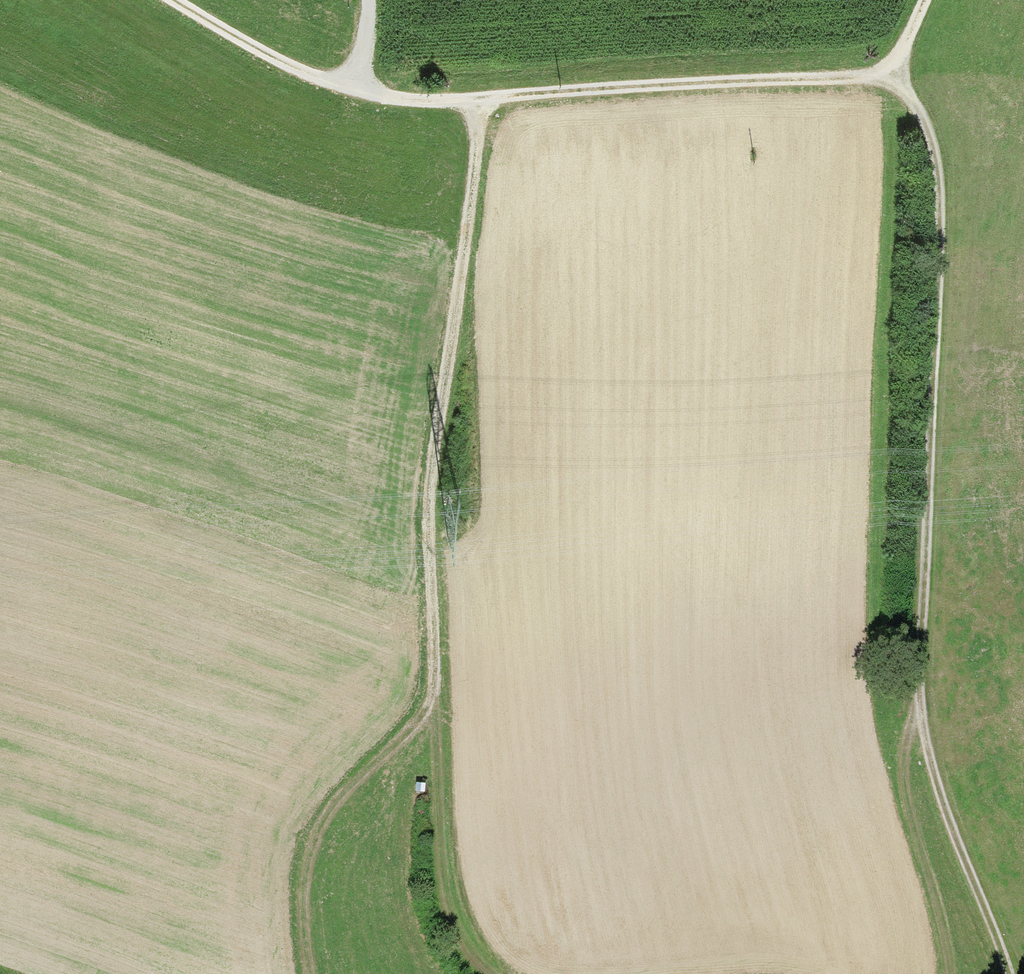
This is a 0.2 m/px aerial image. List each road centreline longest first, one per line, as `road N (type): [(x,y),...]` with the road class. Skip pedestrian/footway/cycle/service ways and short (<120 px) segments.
road 1 (track): [(1009,973),(926,760),(921,706),(941,229),(931,137),(892,74),(925,0)]
road 2 (track): [(892,74),(403,99),(308,74),(171,0)]
road 3 (track): [(427,705),(428,475),(479,99)]
road 4 (track): [(306,973),(306,856),(339,791),(427,705)]
road 5 (track): [(427,705),(446,905),(489,973)]
road 6 (track): [(948,973),(903,778),(921,706)]

